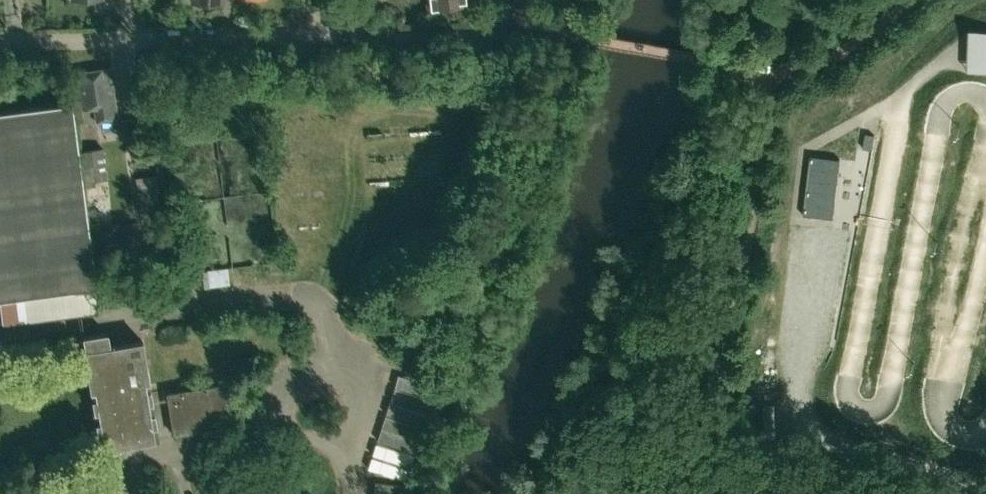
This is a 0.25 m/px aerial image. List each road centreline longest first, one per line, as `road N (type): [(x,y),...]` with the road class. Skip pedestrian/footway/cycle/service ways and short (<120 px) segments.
road 1 (residential): [(565,33),(0,43)]
road 2 (track): [(796,373),(801,415),(818,436),(923,468),(975,493)]

